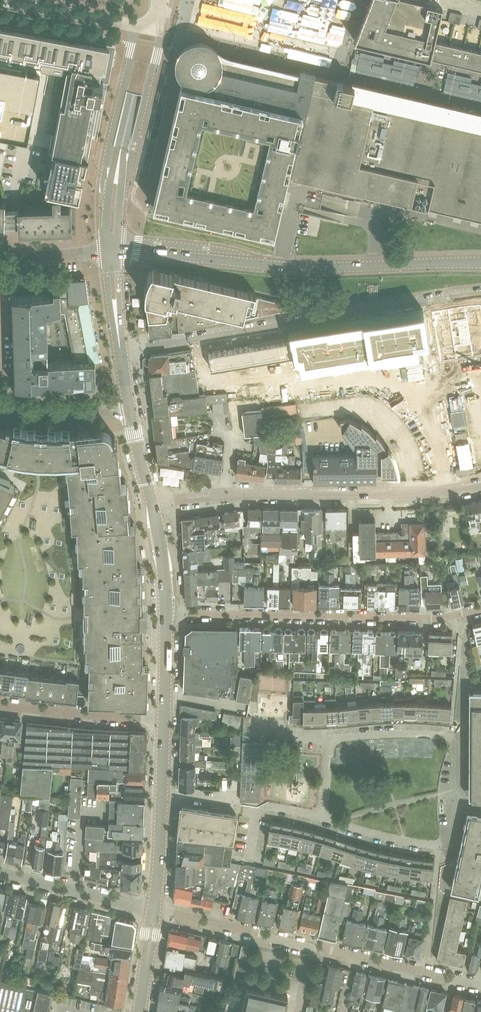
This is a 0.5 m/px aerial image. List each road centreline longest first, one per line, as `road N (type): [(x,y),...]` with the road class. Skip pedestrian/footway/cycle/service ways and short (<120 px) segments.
road 1 (tertiary): [(480,262),(298,267),(116,251)]
road 2 (residential): [(120,351),(480,294)]
road 3 (unclassified): [(480,985),(154,909)]
road 4 (residential): [(153,506),(219,495),(480,487)]
road 5 (residential): [(166,614),(420,618),(480,610)]
road 6 (residential): [(116,251),(164,11)]
road 7 (residential): [(126,21),(133,40),(106,164),(105,252)]
road 8 (residential): [(458,803),(460,752),(450,737),(332,739)]
road 9 (residential): [(323,818),(443,845),(458,803)]
road 10 (residential): [(164,720),(0,705)]
road 11 (unclassified): [(154,909),(0,872)]
road 12 (residential): [(0,407),(129,409)]

